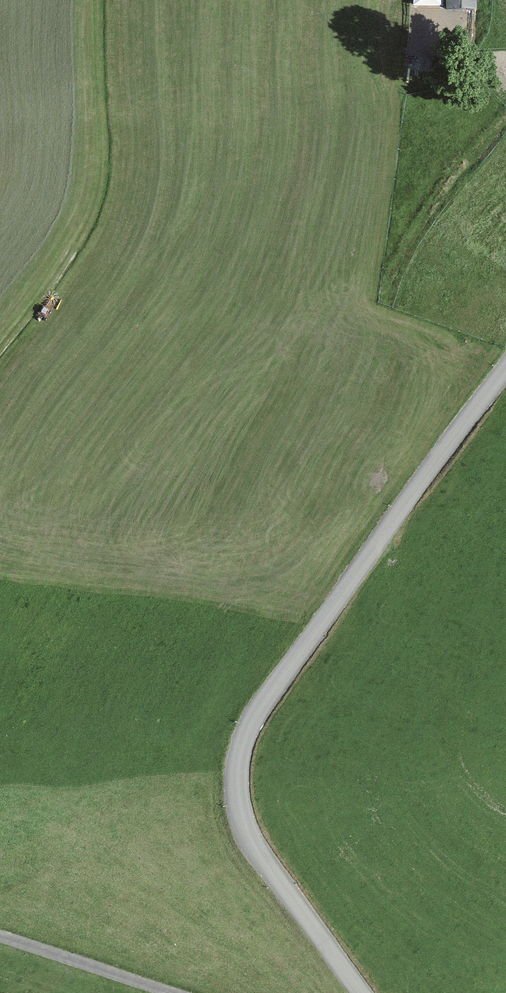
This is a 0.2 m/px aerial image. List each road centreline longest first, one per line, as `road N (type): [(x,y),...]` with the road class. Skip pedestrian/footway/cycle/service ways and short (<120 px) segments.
road 1 (unclassified): [(505,374),(270,691),(236,764),(242,818),(274,877),(359,992)]
road 2 (track): [(505,120),(451,184),(392,276),(410,503)]
road 3 (track): [(0,355),(101,209),(108,137),(101,0)]
road 4 (track): [(0,936),(169,992)]

